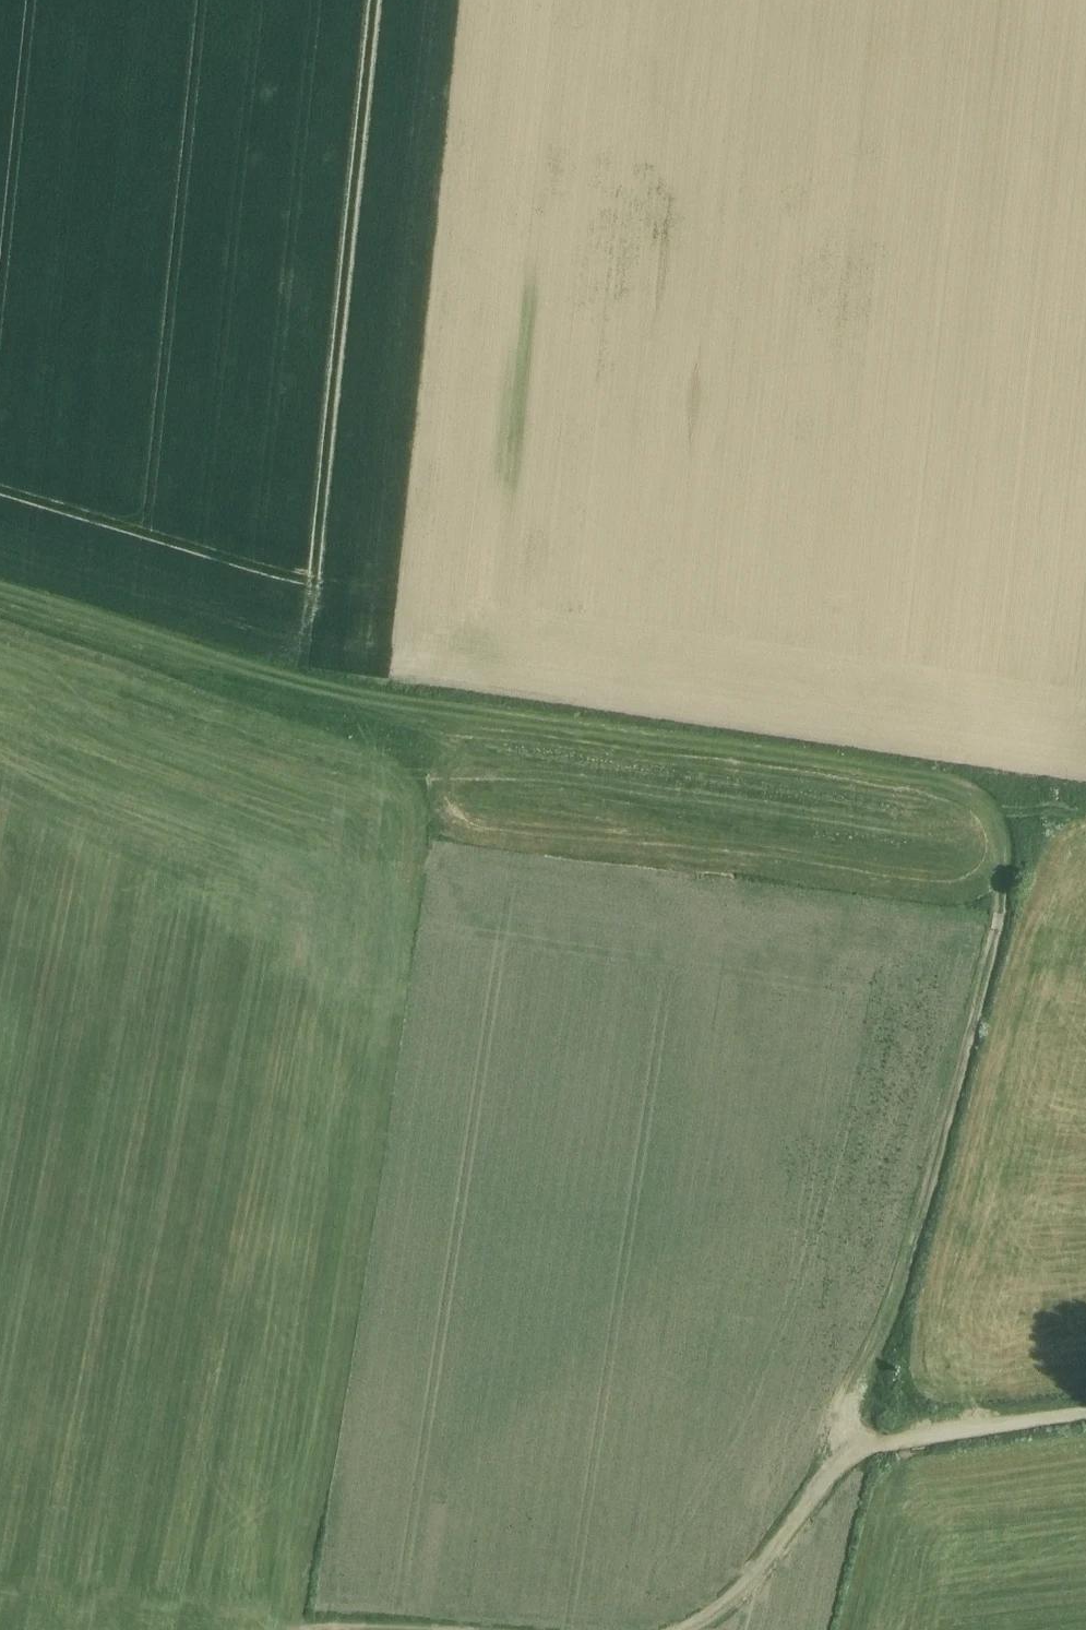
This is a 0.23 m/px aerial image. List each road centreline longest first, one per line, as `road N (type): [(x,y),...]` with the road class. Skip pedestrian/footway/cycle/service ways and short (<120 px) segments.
road 1 (track): [(1085,1416),(894,1444)]

